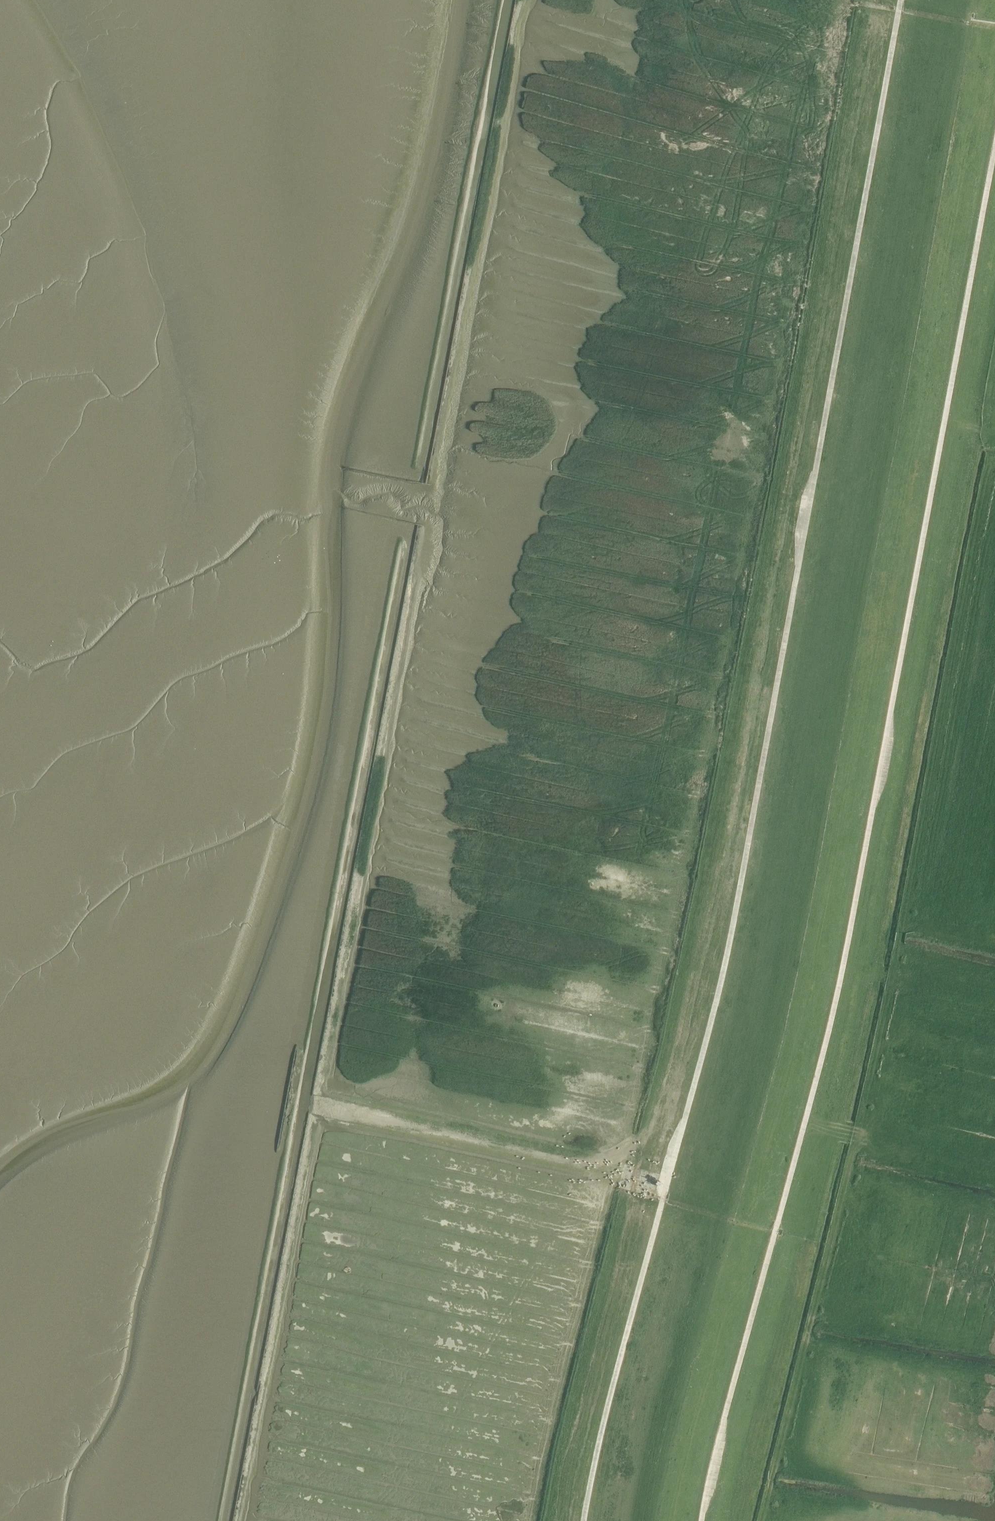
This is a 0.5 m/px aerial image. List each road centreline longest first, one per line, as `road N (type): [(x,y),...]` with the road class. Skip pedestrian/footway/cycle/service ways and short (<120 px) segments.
road 1 (track): [(584,1520),(733,932),(902,0)]
road 2 (track): [(312,1104),(667,1188)]

